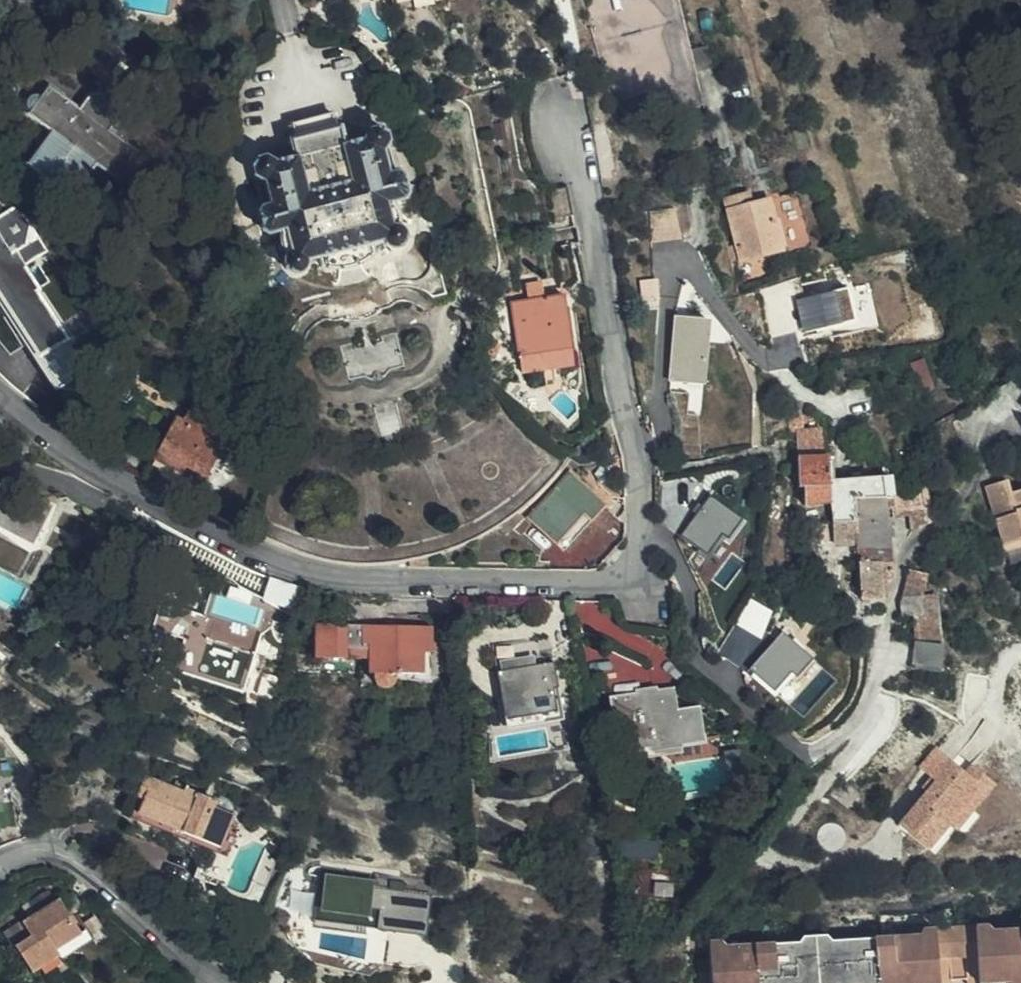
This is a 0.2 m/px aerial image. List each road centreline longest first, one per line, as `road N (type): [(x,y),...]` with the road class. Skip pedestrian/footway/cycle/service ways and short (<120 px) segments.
road 1 (residential): [(563,133),(645,510),(629,562),(588,587),(358,585),(228,544),(113,484),(0,396)]
road 2 (residential): [(0,876),(31,851),(80,853),(231,982)]

